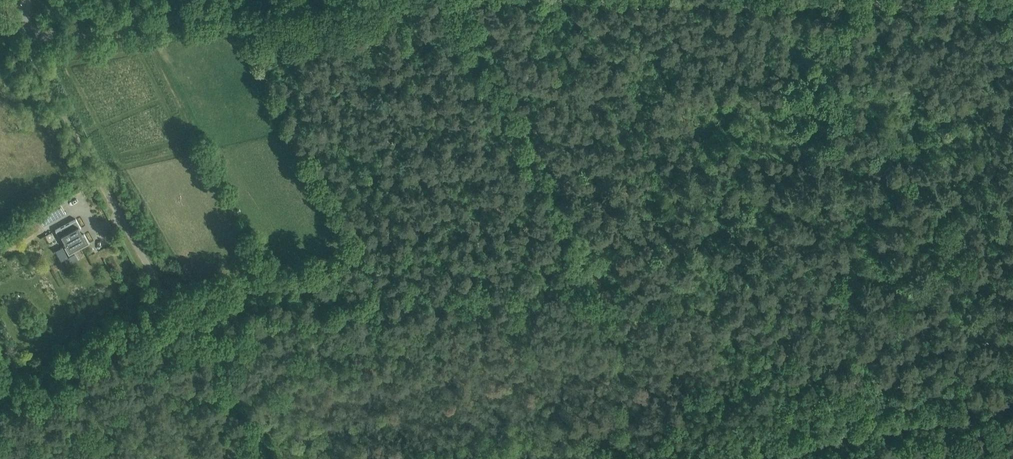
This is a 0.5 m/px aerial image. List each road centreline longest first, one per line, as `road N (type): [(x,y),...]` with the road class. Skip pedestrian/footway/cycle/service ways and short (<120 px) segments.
road 1 (track): [(573,235),(1012,294)]
road 2 (unclassified): [(170,306),(72,133),(29,31)]
road 3 (track): [(472,0),(573,235)]

